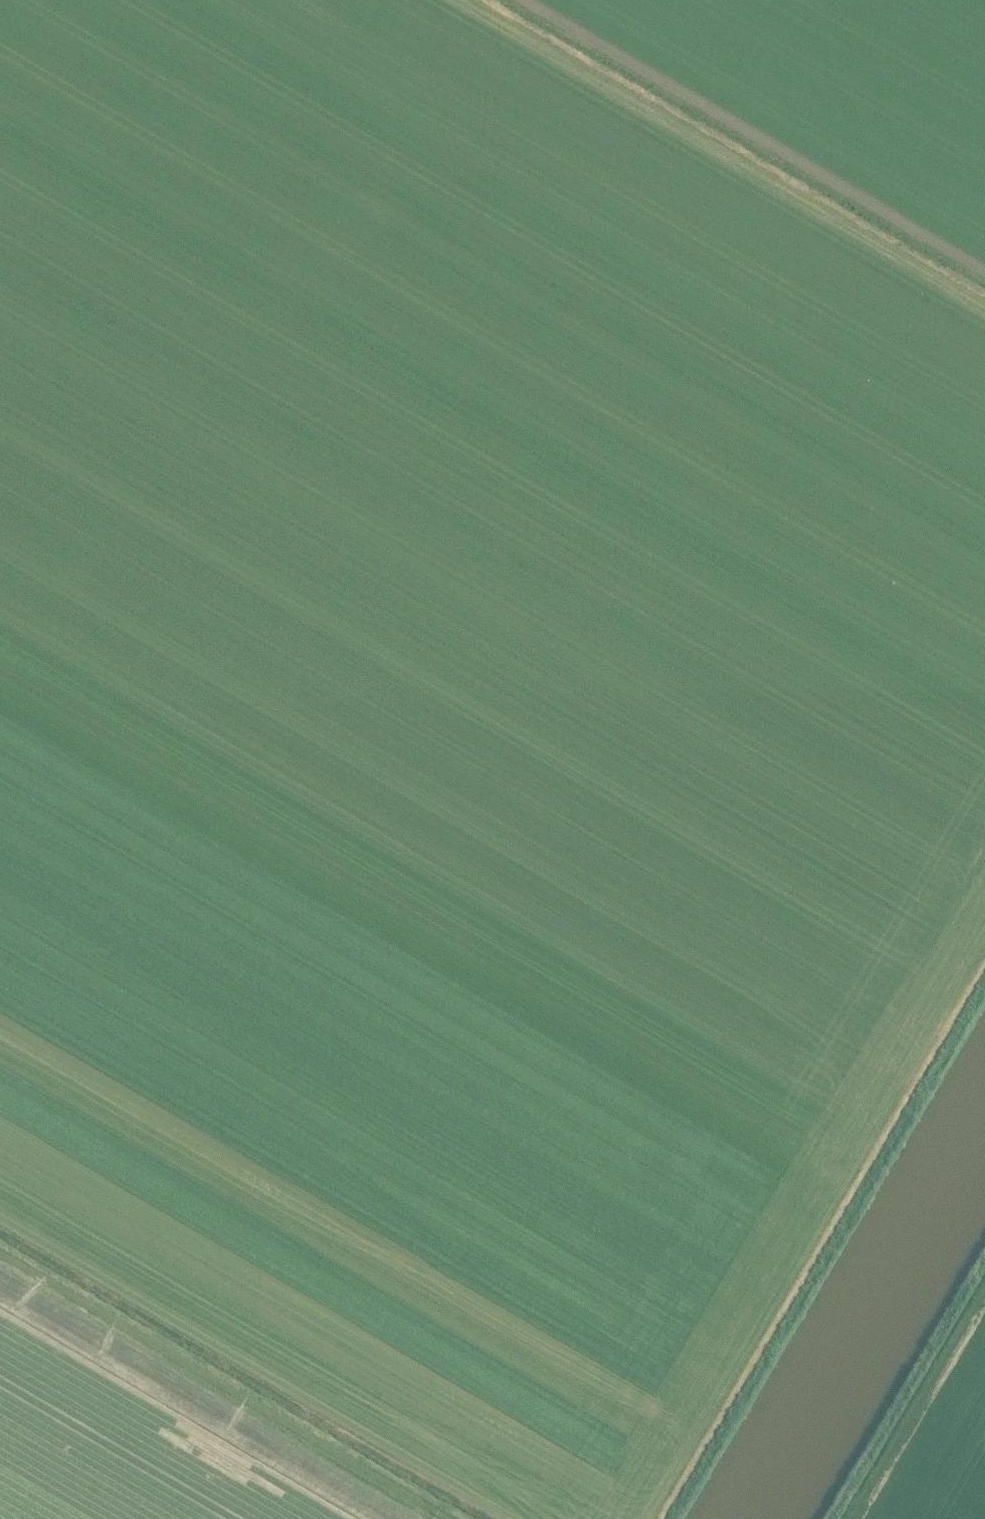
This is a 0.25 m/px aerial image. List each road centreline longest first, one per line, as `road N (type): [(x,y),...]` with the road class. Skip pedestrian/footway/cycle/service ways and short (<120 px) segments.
road 1 (track): [(0,1257),(438,1518)]

